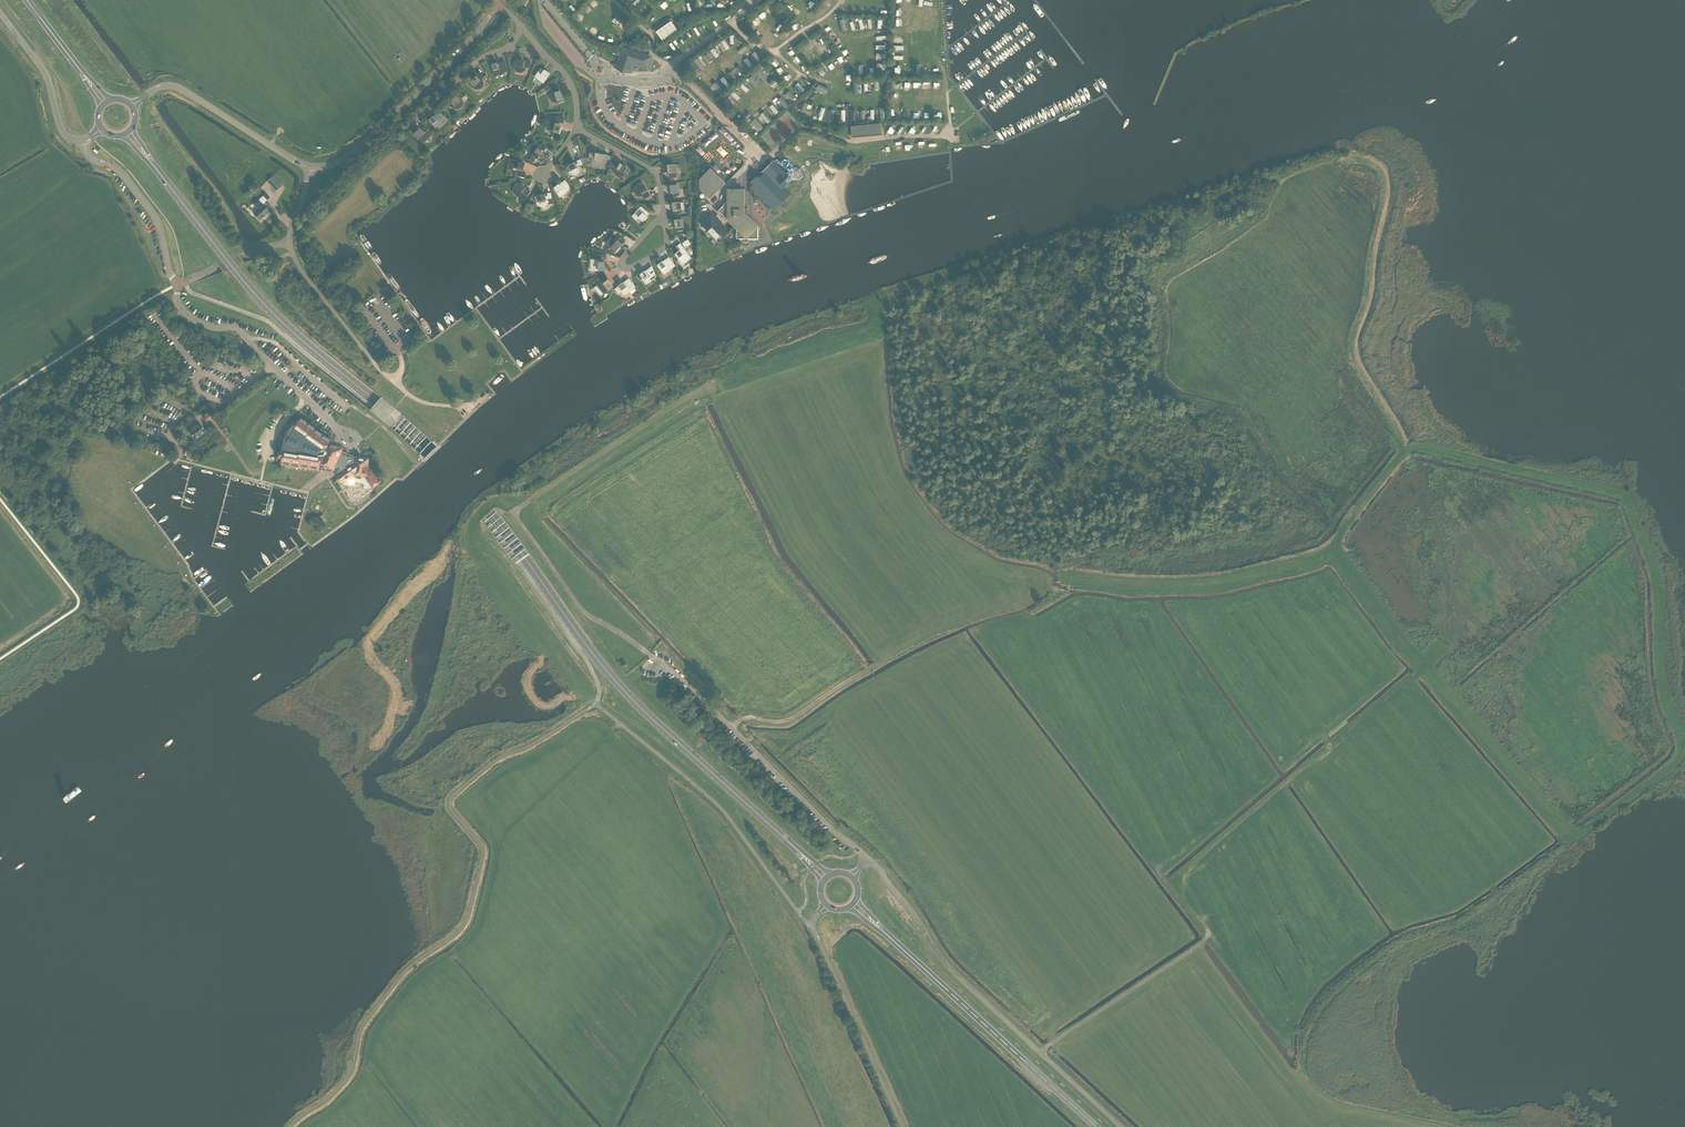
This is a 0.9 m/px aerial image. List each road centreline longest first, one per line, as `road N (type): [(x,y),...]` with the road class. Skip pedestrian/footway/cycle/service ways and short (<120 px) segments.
road 1 (trunk): [(795,848),(618,684),(476,497),(259,299),(155,167)]
road 2 (unclassified): [(340,432),(237,329),(206,325),(184,312),(154,215),(120,172),(89,156),(83,140)]
road 3 (unclassified): [(868,859),(953,973),(1121,1126)]
road 4 (unclassified): [(491,393),(473,406),(430,404),(374,365),(289,242),(310,166)]
road 5 (residential): [(952,145),(952,136),(849,142),(801,126),(767,157),(688,85),(665,77)]
road 6 (unclassified): [(813,923),(718,805),(596,704)]
road 7 (trunk): [(1096,1126),(882,931)]
road 8 (unclassified): [(868,859),(661,664)]
road 9 (unclassified): [(495,5),(469,41),(352,154),(310,166)]
road 10 (unclassified): [(902,1126),(813,923)]
road 11 (unclassified): [(310,166),(174,86),(130,106)]
road 12 (tertiary): [(83,140),(62,131),(42,69),(0,13)]
road 13 (residential): [(665,77),(608,76),(544,0)]
road 14 (residential): [(576,130),(654,173),(663,216)]
road 15 (residential): [(507,49),(473,63),(405,130)]
road 16 (residential): [(665,77),(758,0)]

